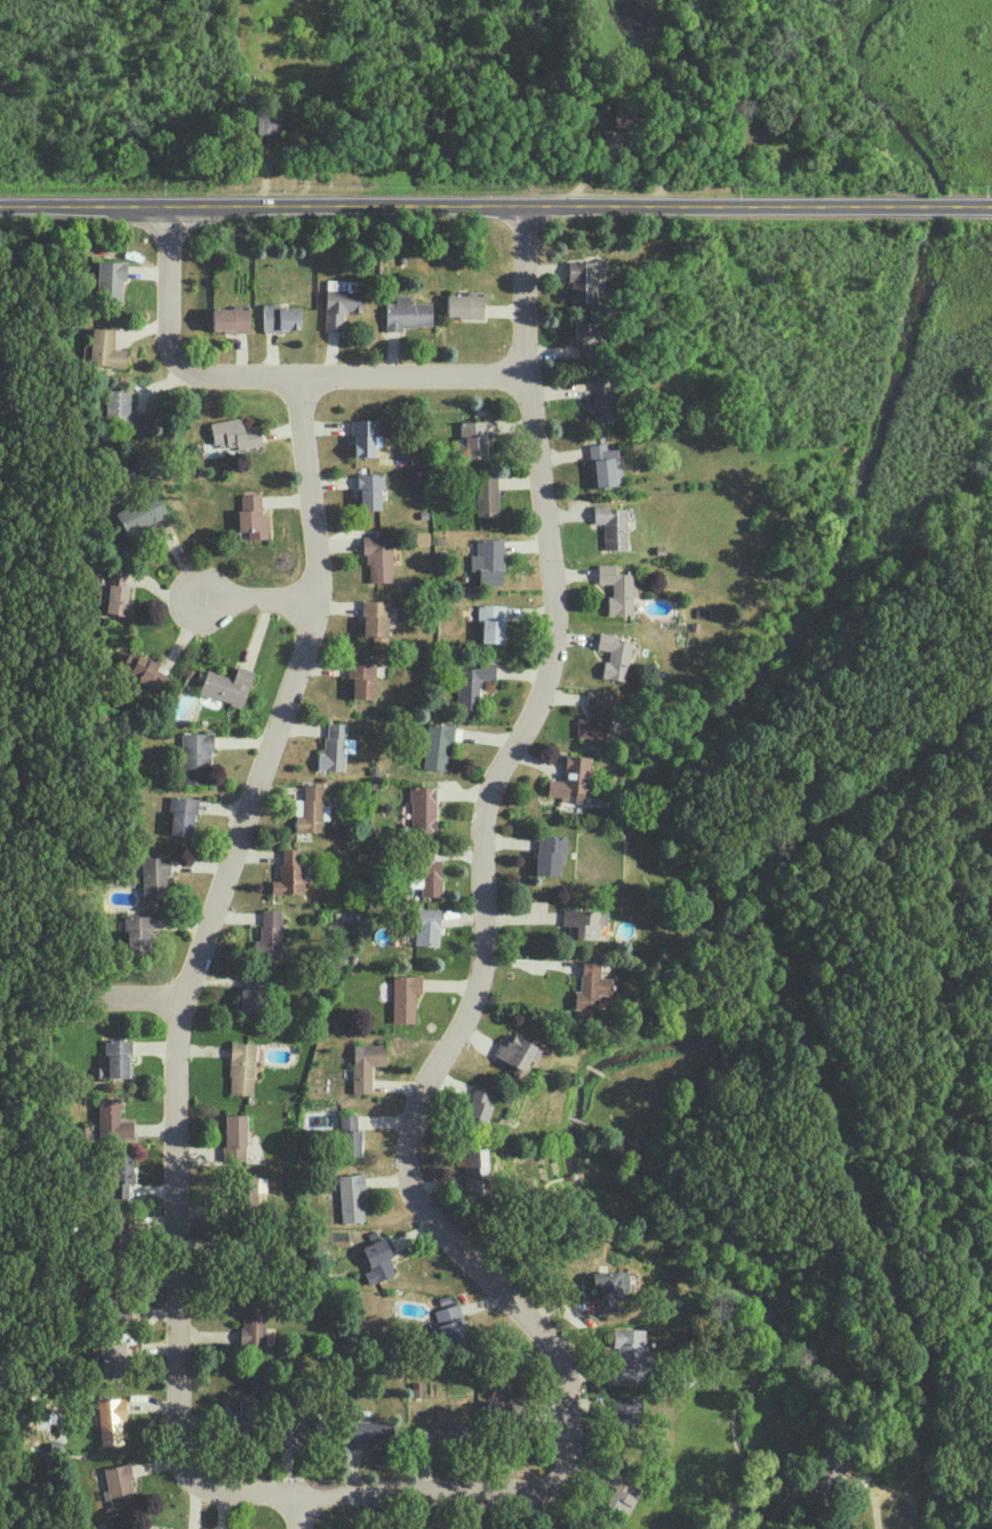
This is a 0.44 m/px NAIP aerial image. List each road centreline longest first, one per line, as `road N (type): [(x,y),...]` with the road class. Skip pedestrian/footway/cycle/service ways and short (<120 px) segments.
road 1 (residential): [(524,204),(526,378),(554,599),(550,654),(534,711),(488,795),(483,951),(469,1015),(416,1094),(406,1146),(421,1209),(563,1356),(569,1448),(554,1479)]
road 2 (residential): [(297,379),(313,526),(312,622),(177,1033),(177,1442),(193,1479)]
road 3 (tertiary): [(0,206),(991,205)]
road 4 (residential): [(169,206),(166,346),(186,372),(213,379),(526,378)]
road 5 (residential): [(193,1479),(212,1490),(299,1496),(524,1490),(554,1479)]
road 6 (residential): [(183,999),(56,995)]

